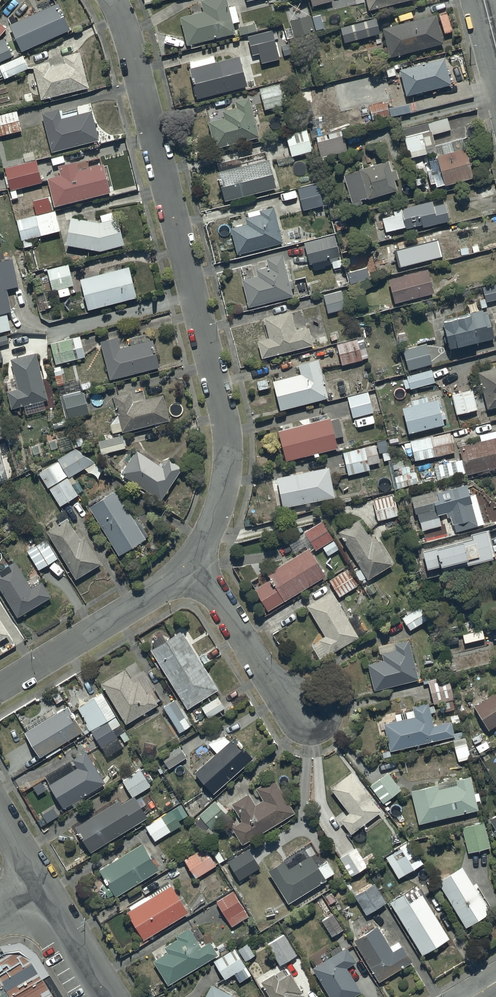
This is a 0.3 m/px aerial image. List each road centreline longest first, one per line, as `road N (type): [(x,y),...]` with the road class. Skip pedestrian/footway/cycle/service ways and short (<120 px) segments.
road 1 (residential): [(115,0),(226,432),(226,484),(193,559)]
road 2 (residential): [(193,559),(158,590),(0,689)]
road 3 (residential): [(193,559),(281,698),(310,712)]
road 4 (residential): [(36,885),(107,996)]

